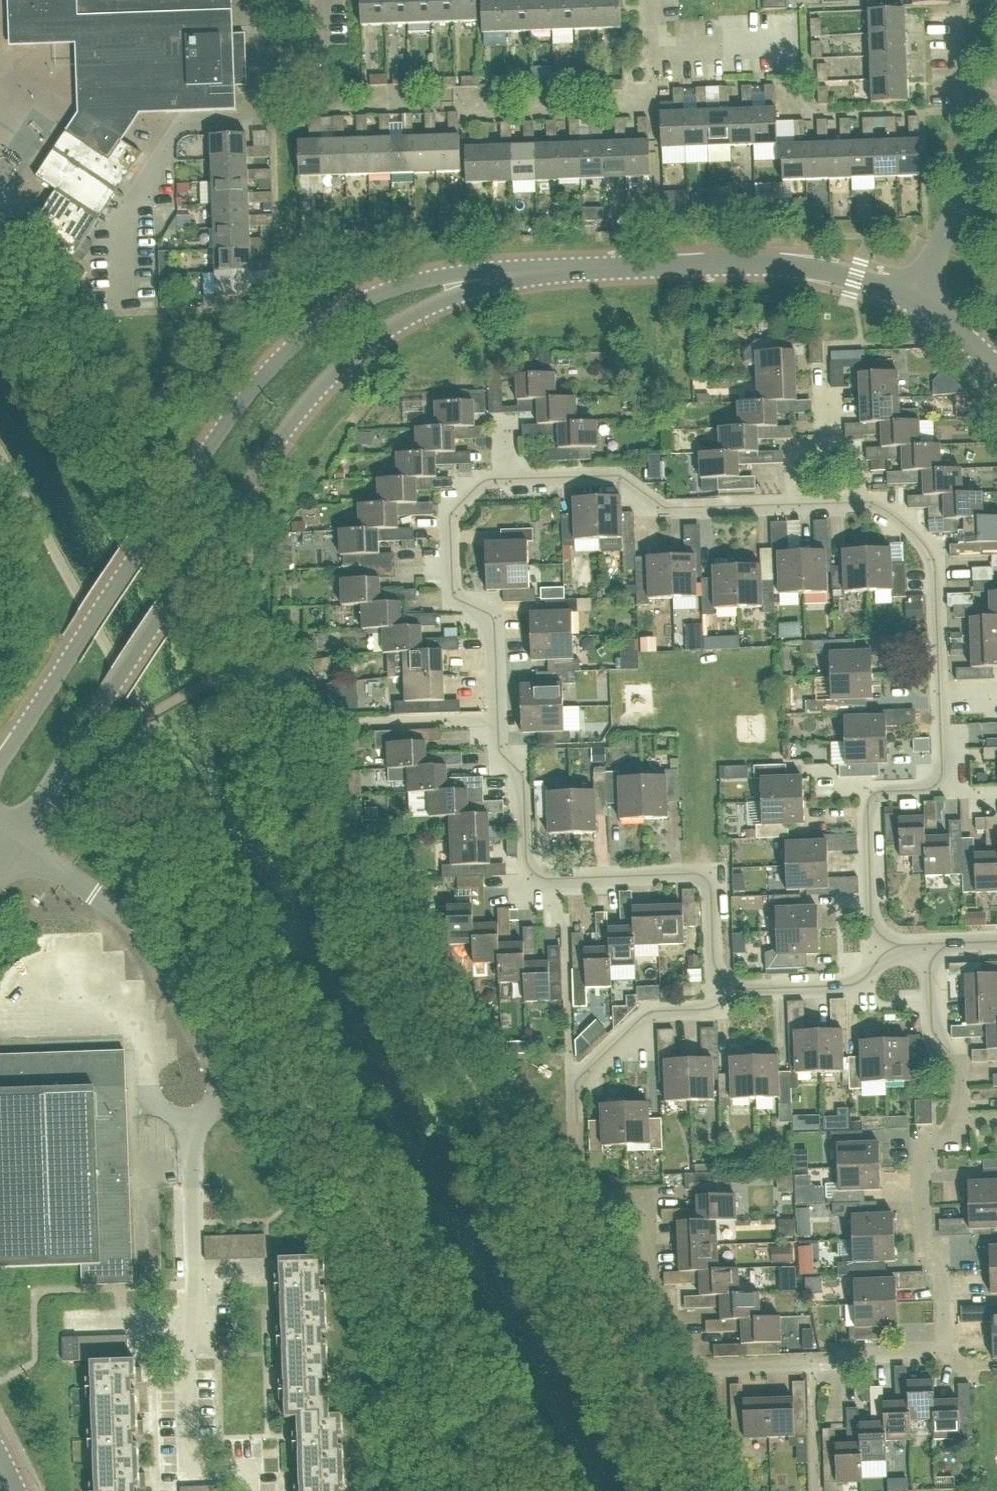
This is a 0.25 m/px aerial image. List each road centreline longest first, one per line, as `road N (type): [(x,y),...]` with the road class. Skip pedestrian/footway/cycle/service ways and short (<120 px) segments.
road 1 (residential): [(928,944),(932,1029),(960,1072),(961,1115),(922,1175),(925,1244),(943,1272),(945,1352),(708,1369),(650,1299),(649,1226),(593,1189),(578,1164),(577,1081),(644,1016),(710,1009),(723,991)]
road 2 (residential): [(507,479),(619,476),(666,508),(868,503),(928,549),(936,580),(942,771),(931,789),(869,800),(878,946)]
road 3 (tertiary): [(19,843),(295,423),(368,346),(496,277)]
road 4 (residential): [(723,991),(707,879),(546,879),(527,864),(524,778),(499,747),(494,621),(453,592),(450,516),(483,483),(507,479)]
road 5 (tertiary): [(496,277),(428,278),(374,293),(323,321),(243,400),(0,762)]
road 6 (tertiary): [(496,277),(597,267),(795,266),(914,298)]
road 7 (residential): [(253,1490),(252,1467),(191,1470),(193,1132)]
road 8 (residential): [(124,309),(122,221),(183,127),(257,125),(254,0)]
road 9 (unclassified): [(193,1132),(226,1097),(227,1083),(130,921),(19,843)]
road 10 (residential): [(784,48),(657,52),(649,43),(646,0)]
road 11 (residential): [(723,991),(850,986),(870,973),(878,946)]
road 12 (residential): [(914,298),(996,139)]

